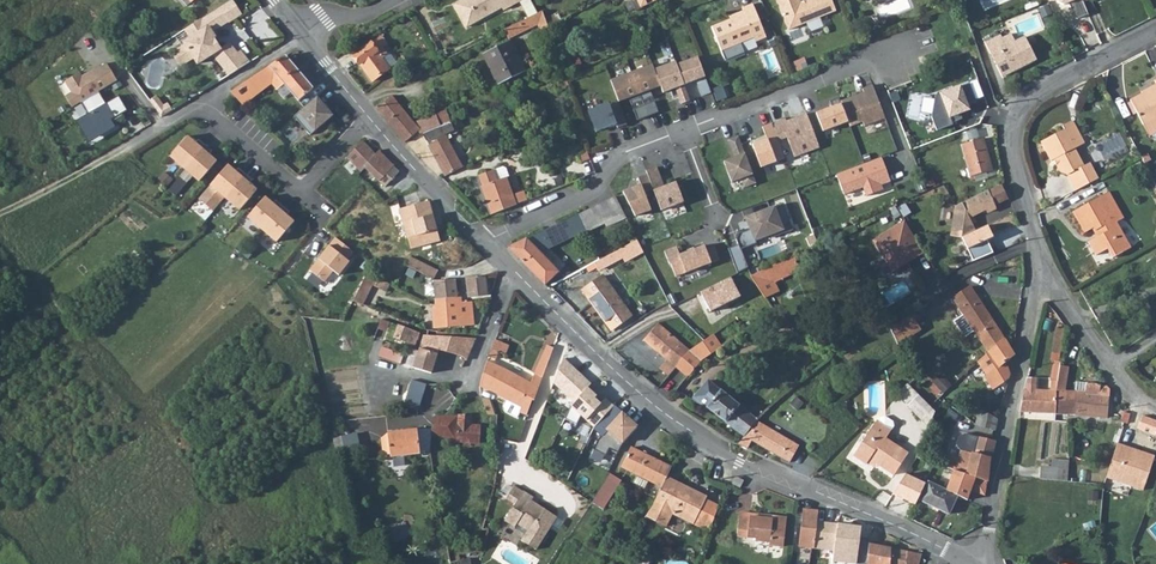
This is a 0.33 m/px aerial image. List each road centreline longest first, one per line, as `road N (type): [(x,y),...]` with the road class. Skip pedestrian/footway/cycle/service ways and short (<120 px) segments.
road 1 (residential): [(509,268),(646,401),(721,451),(968,563)]
road 2 (residential): [(1038,279),(1010,122),(1037,94),(1155,30)]
road 3 (residential): [(982,563),(1038,279)]
road 4 (residential): [(684,130),(919,43)]
road 5 (residential): [(484,242),(595,193),(614,156),(684,130)]
road 6 (residential): [(1155,407),(1131,393),(1038,279)]
road 7 (residential): [(370,121),(484,242)]
road 8 (residential): [(201,102),(300,190)]
road 9 (track): [(115,153),(0,212)]
road 10 (residential): [(465,389),(509,268)]

